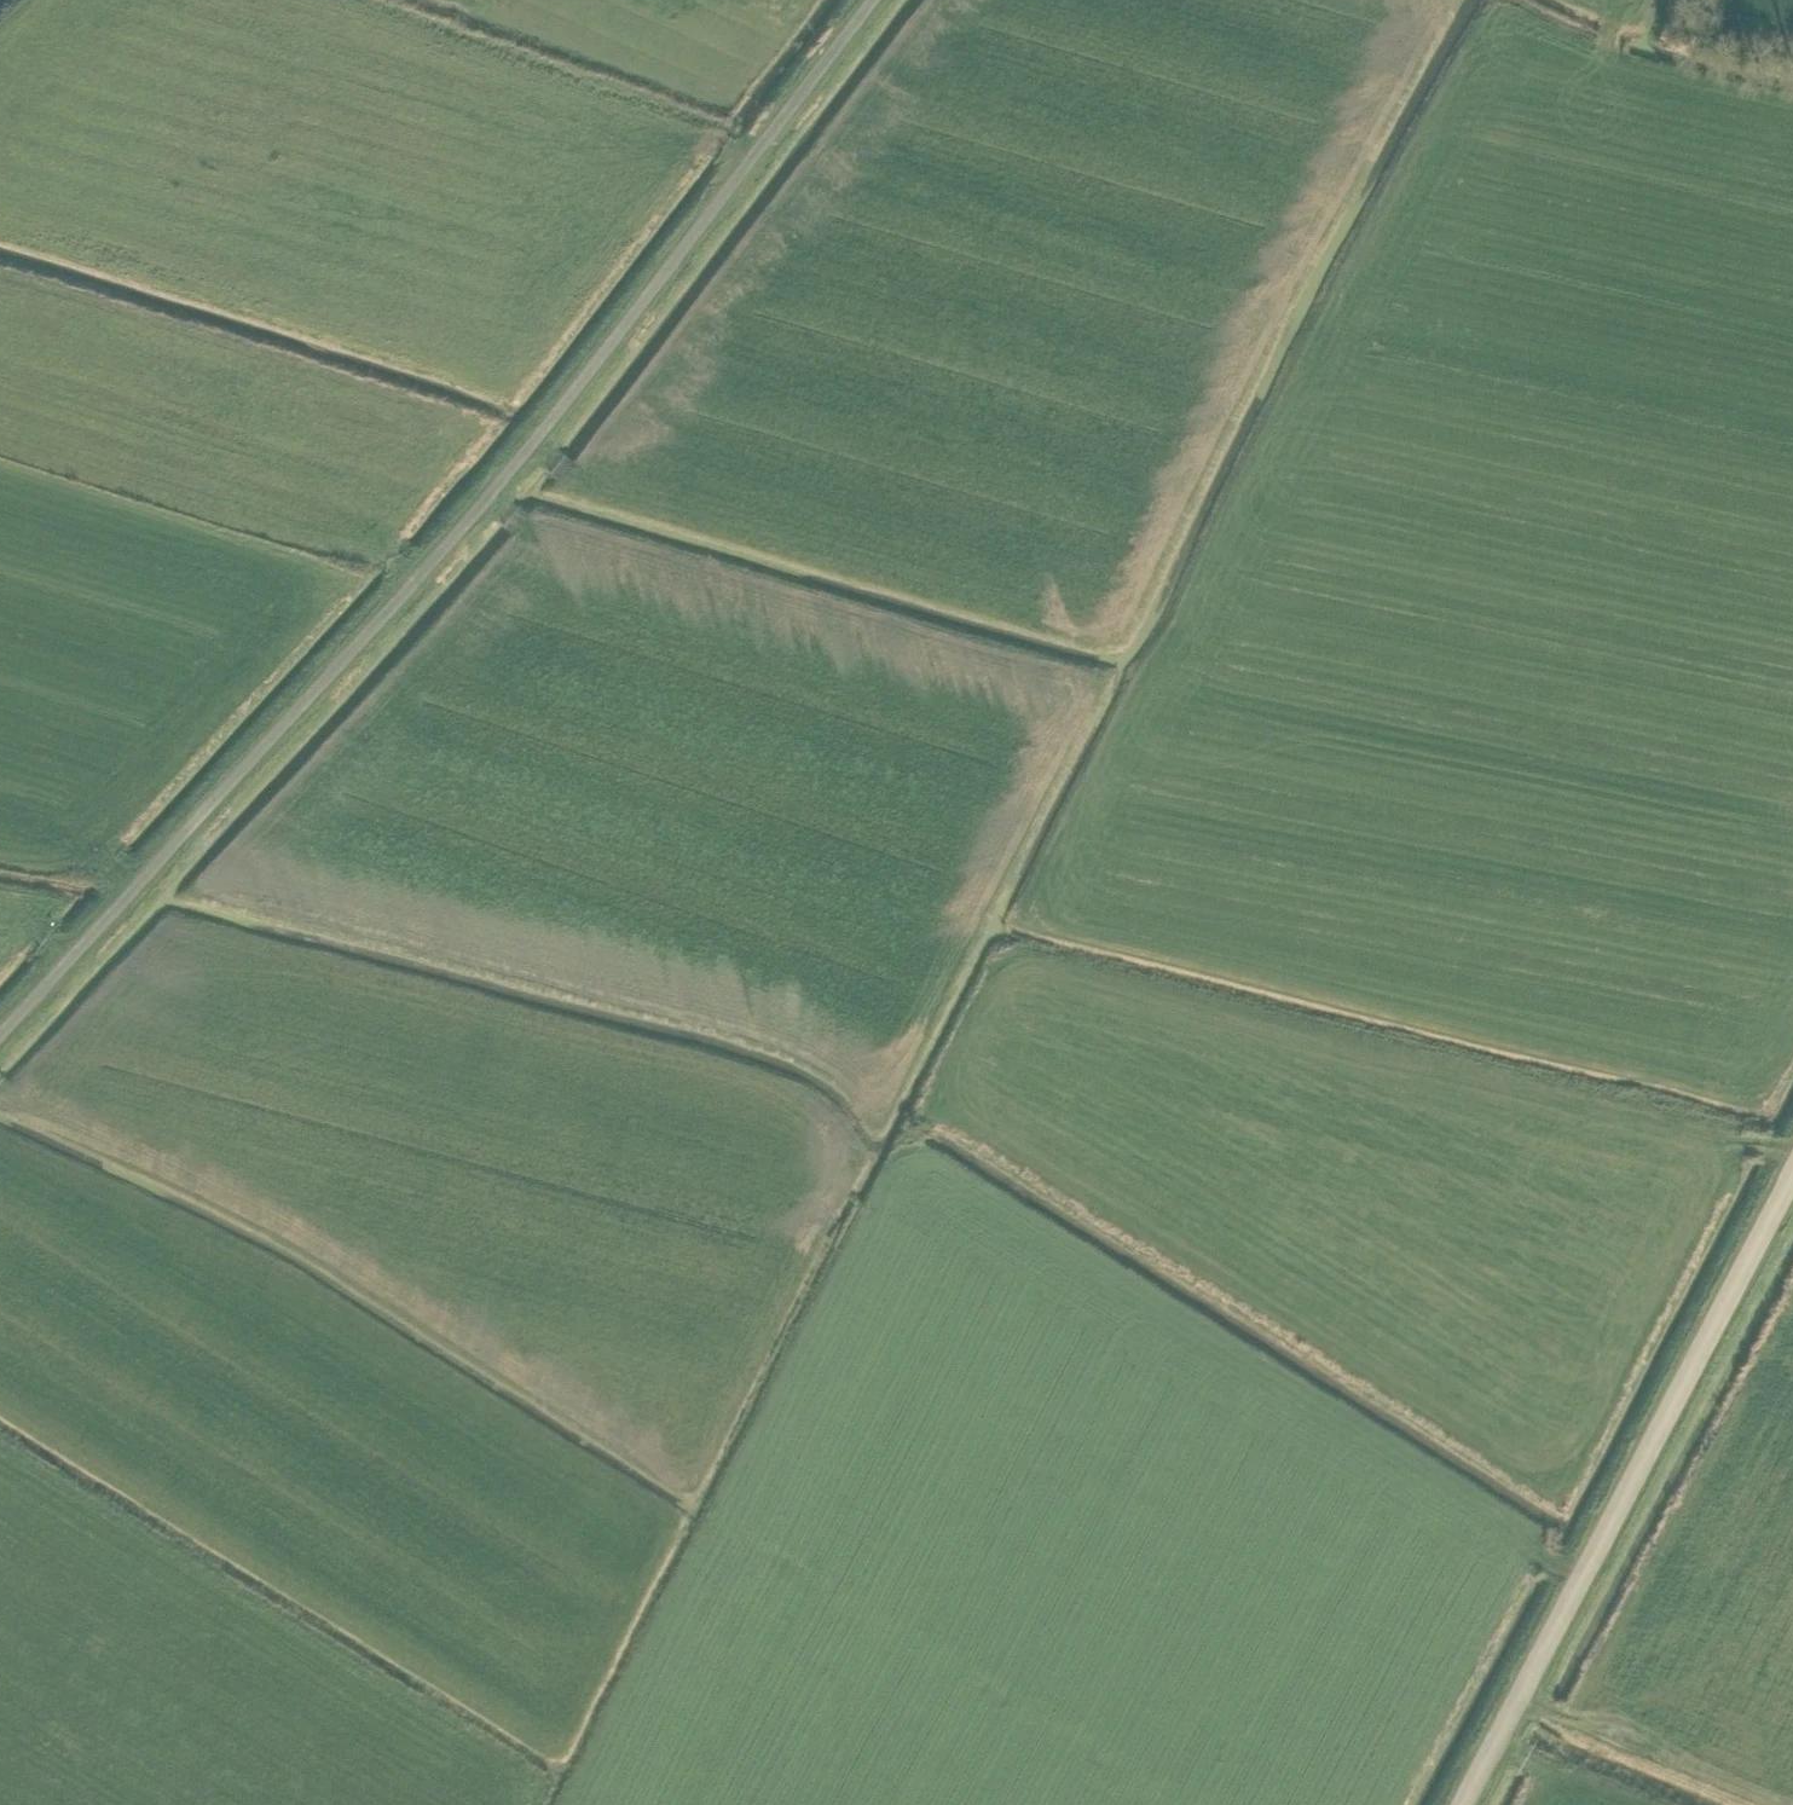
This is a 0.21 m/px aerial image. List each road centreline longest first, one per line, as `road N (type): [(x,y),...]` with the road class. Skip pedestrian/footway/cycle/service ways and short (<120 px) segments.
road 1 (unclassified): [(0,1035),(497,486),(873,0)]
road 2 (tertiary): [(1465,1804),(1792,1178)]

